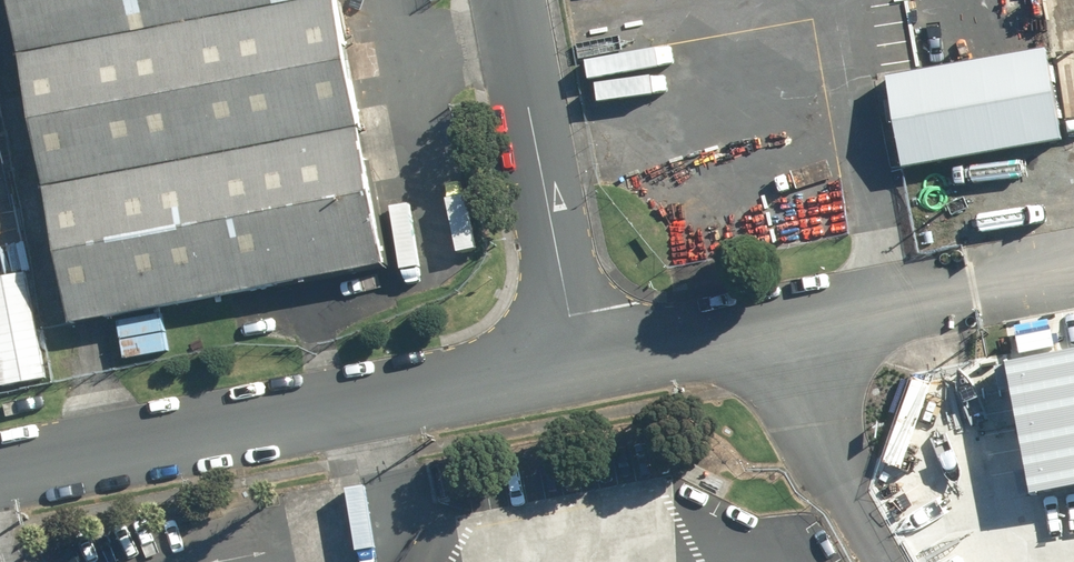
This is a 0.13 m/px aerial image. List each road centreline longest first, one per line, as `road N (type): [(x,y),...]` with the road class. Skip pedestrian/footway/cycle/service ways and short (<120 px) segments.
road 1 (unclassified): [(0,468),(574,359)]
road 2 (unclassified): [(574,359),(506,0)]
road 3 (unclassified): [(765,324),(1073,266)]
road 4 (unclassified): [(765,324),(895,561)]
road 5 (unclassified): [(574,359),(765,324)]

